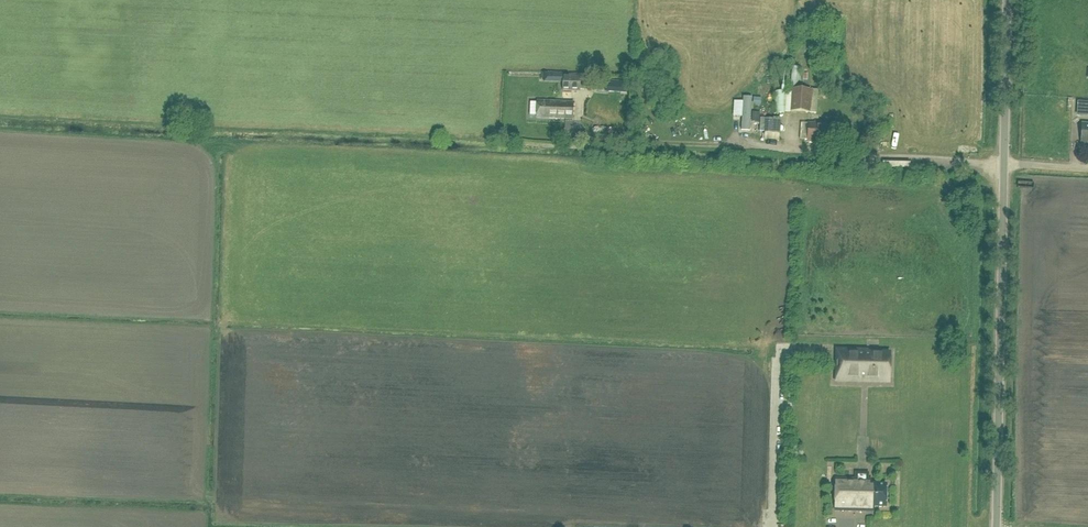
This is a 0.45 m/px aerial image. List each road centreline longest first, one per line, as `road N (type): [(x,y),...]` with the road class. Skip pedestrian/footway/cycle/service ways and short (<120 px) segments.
road 1 (unclassified): [(996,526),(1007,0)]
road 2 (track): [(1004,165),(587,139)]

